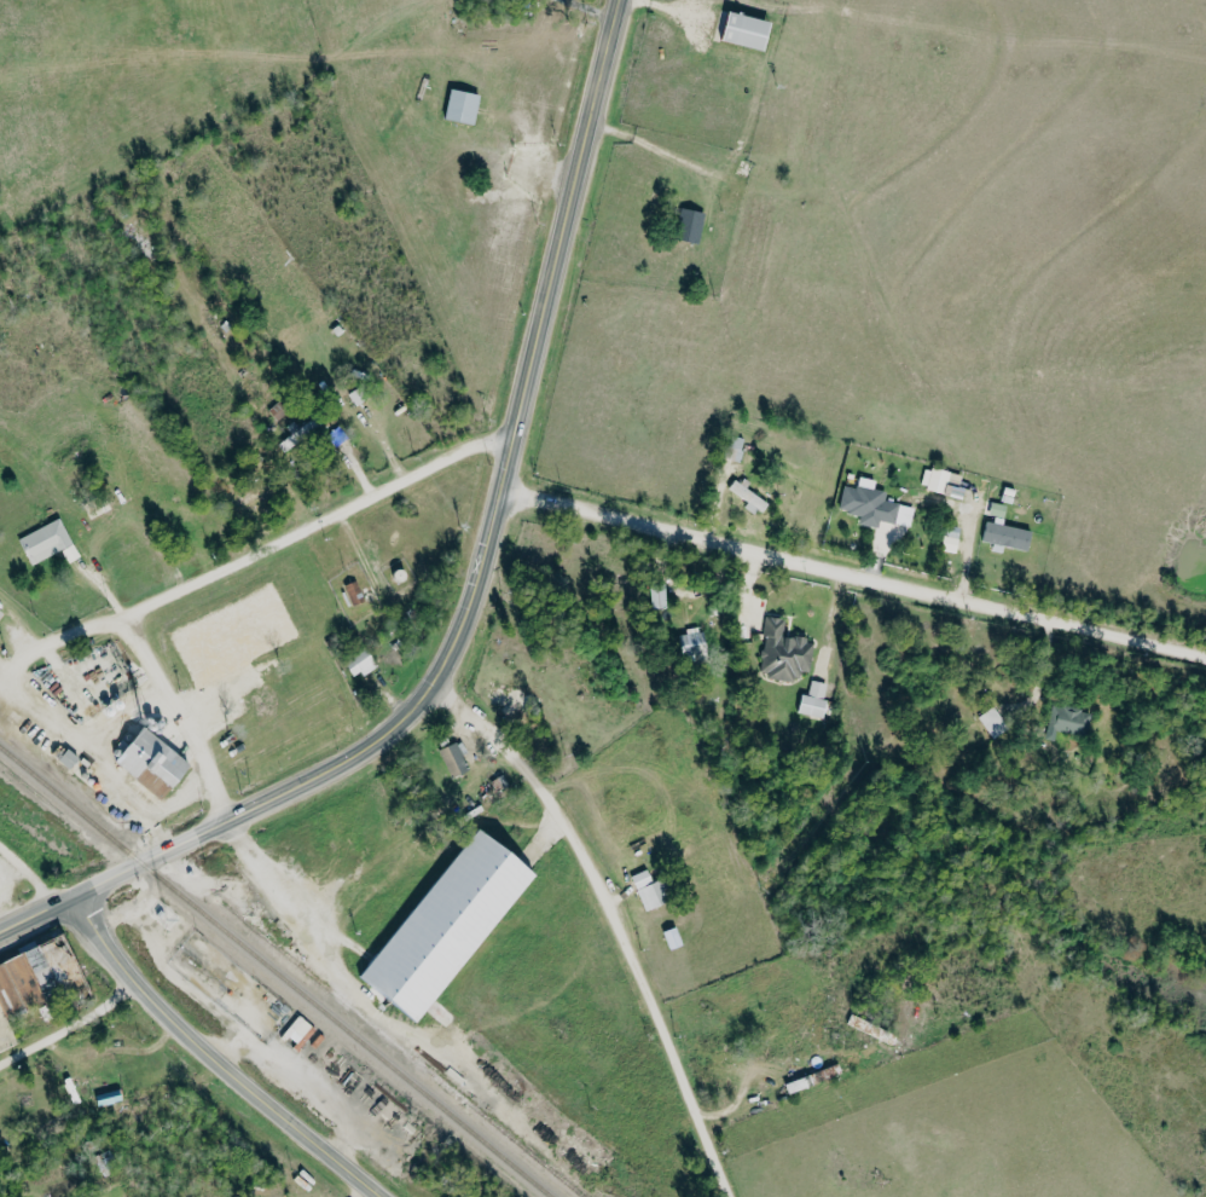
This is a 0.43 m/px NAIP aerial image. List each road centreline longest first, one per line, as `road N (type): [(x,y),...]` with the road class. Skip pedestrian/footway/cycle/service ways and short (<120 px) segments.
road 1 (residential): [(1205,655),(501,485)]
road 2 (residential): [(727,1196),(673,1051),(558,813),(521,763),(433,684)]
road 3 (residential): [(2,678),(46,642),(303,531),(474,443),(517,435)]
road 4 (primary): [(228,820),(355,756),(433,684),(469,608),(517,435)]
road 5 (primary): [(517,435),(622,0)]
road 6 (secondary): [(65,902),(89,918),(192,1041),(383,1196)]
road 7 (primary): [(0,933),(228,820)]
road 8 (residential): [(120,614),(205,759),(228,820)]
road 9 (residential): [(0,1066),(86,1022),(135,981)]

